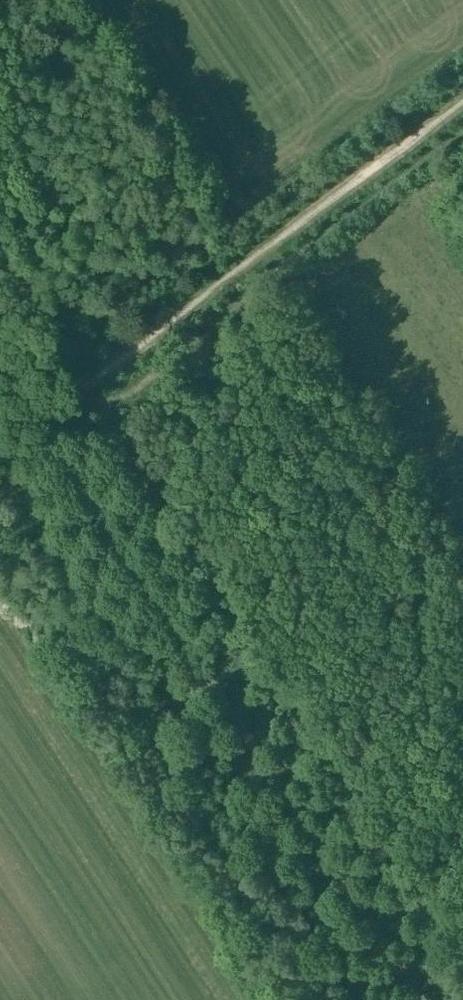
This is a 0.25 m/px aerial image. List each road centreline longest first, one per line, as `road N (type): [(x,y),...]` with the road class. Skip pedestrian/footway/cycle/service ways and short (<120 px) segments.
road 1 (track): [(0,410),(393,999)]
road 2 (track): [(423,999),(38,417)]
road 3 (track): [(38,417),(462,97)]
road 4 (track): [(462,130),(265,275),(139,385),(120,396),(60,403)]

